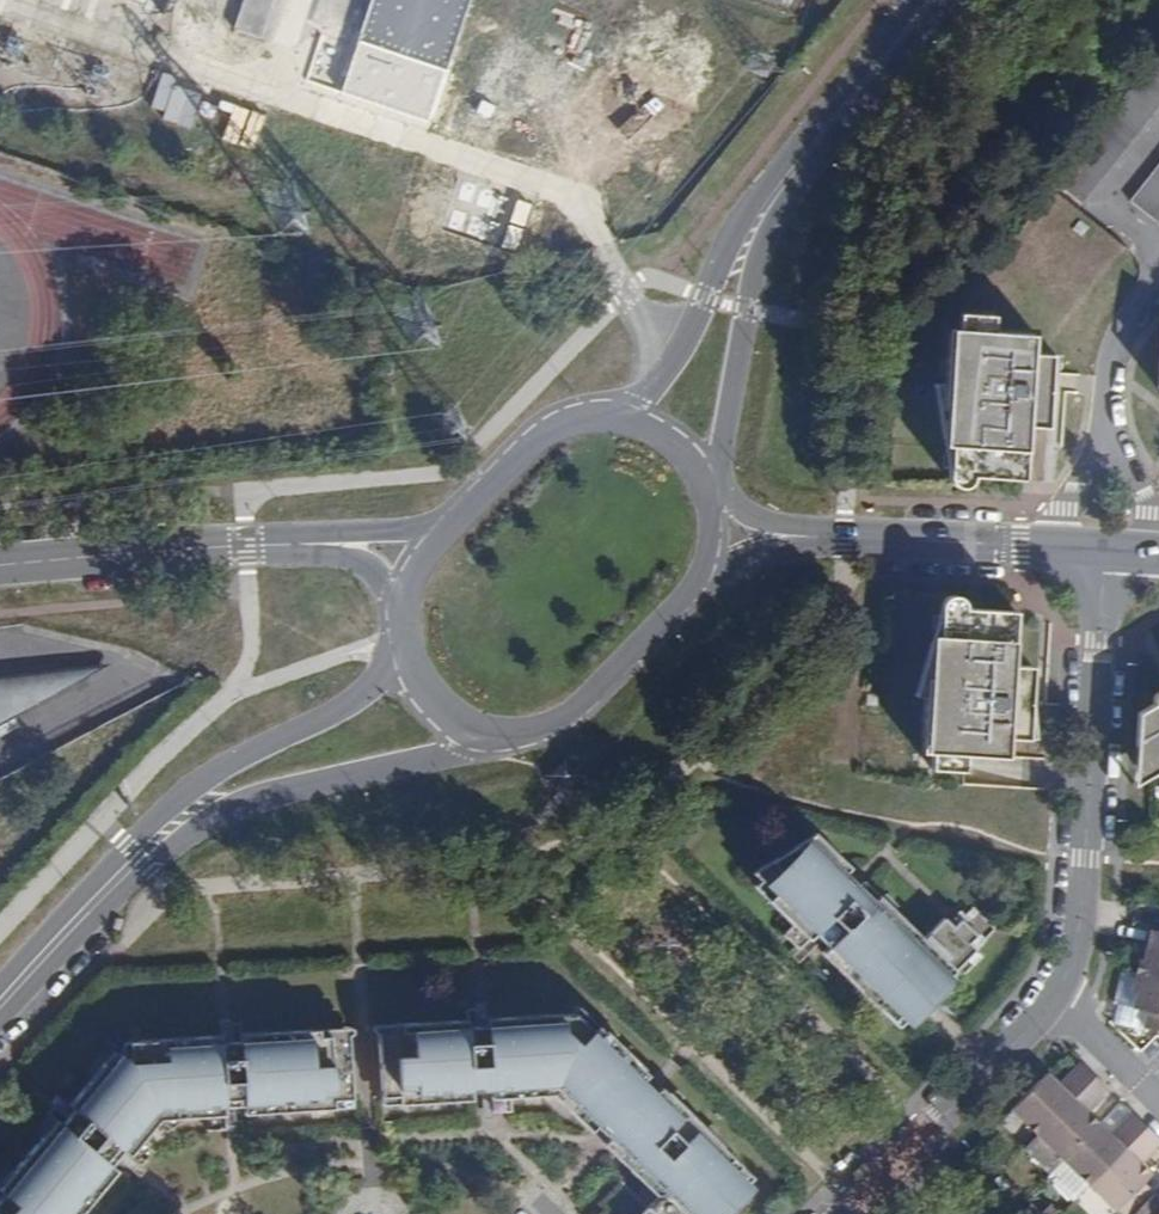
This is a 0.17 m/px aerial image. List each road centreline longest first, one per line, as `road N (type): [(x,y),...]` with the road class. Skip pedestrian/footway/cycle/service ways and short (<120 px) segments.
road 1 (residential): [(1054,998),(1075,952),(1082,911),(1107,547)]
road 2 (tertiary): [(148,851),(230,801),(495,735)]
road 3 (tertiary): [(407,645),(348,704),(211,779),(148,851)]
road 4 (tertiary): [(327,542),(0,564)]
road 5 (tertiary): [(708,484),(757,261),(794,170)]
road 6 (tertiary): [(793,535),(1107,547)]
road 7 (tertiary): [(794,170),(738,240),(668,368),(614,418)]
road 8 (residential): [(849,1213),(1054,998)]
road 9 (tertiary): [(495,735),(535,733),(563,719),(701,574)]
road 10 (tertiary): [(794,170),(936,0)]
road 11 (tertiary): [(0,1007),(148,851)]
road 12 (tertiary): [(614,418),(571,420),(542,435),(450,529)]
road 13 (residential): [(1054,998),(1158,1100)]
road 14 (tertiary): [(407,645),(440,702),(462,723),(495,735)]
road 15 (tertiary): [(450,529),(327,542)]

